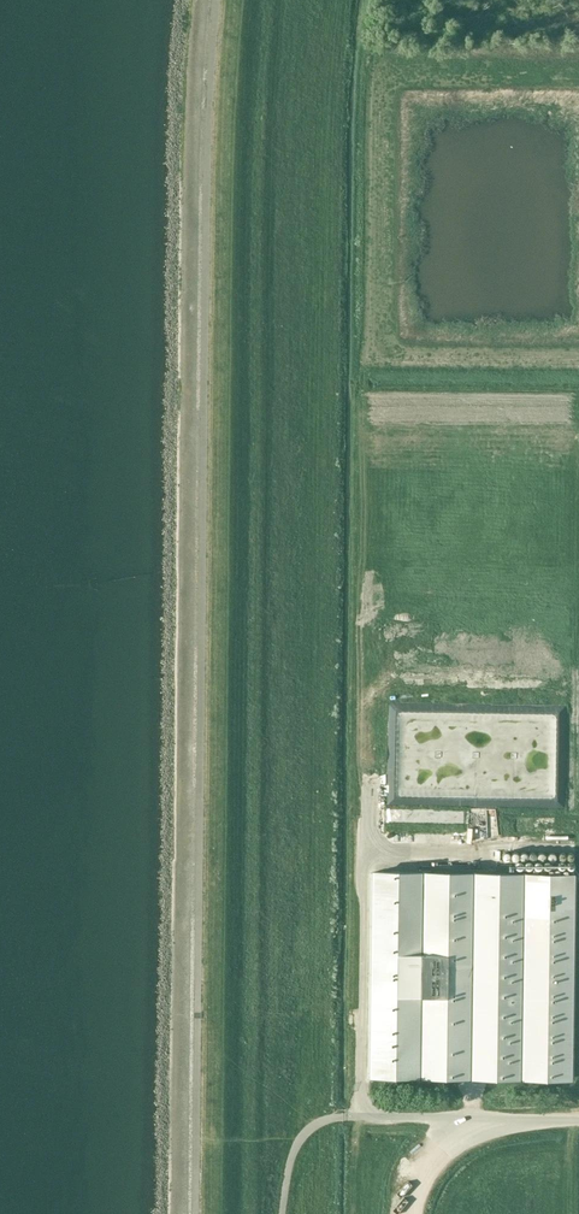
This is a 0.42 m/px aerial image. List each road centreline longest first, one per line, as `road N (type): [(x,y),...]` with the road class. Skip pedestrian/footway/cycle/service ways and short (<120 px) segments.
road 1 (unclassified): [(195,1213),(206,156),(216,0)]
road 2 (track): [(578,360),(382,358),(382,76),(578,76)]
road 3 (unclassified): [(281,1213),(295,1148),(325,1121),(578,1120)]

